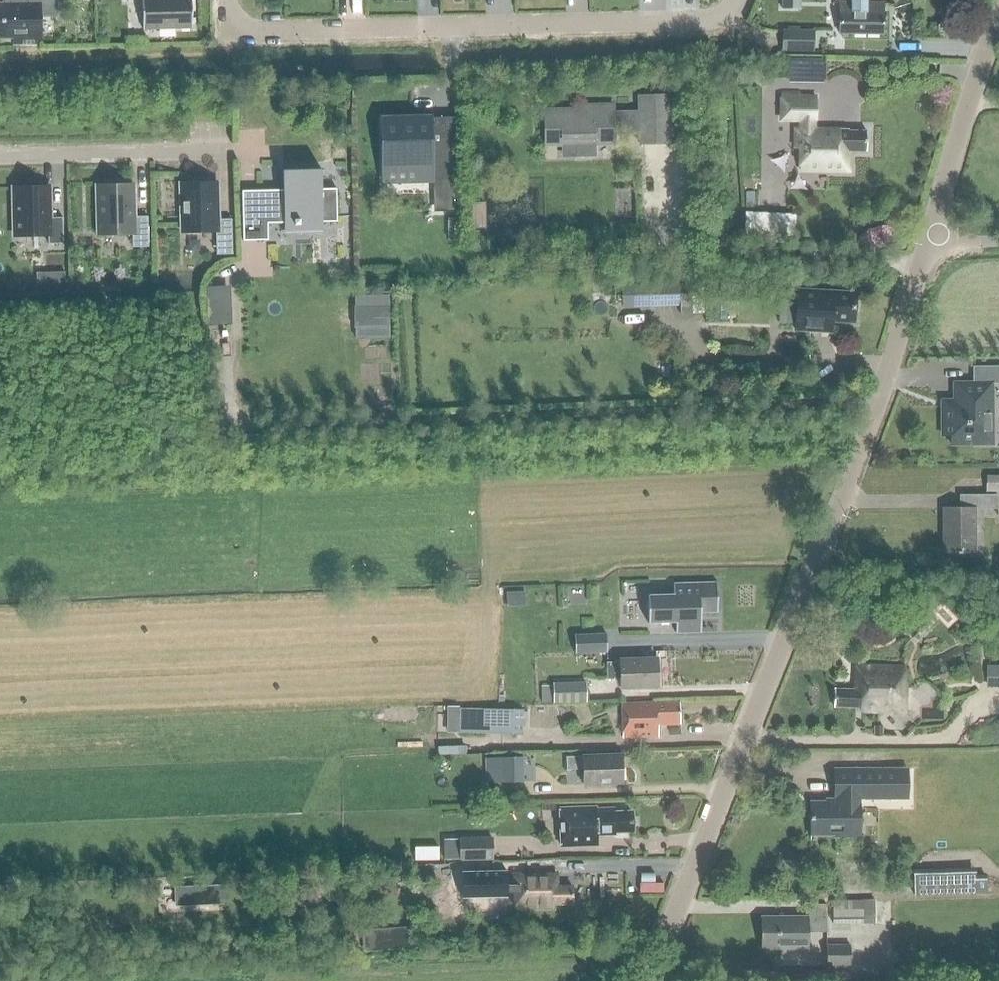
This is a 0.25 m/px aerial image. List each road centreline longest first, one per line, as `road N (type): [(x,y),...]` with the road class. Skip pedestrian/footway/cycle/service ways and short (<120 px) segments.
road 1 (tertiary): [(645,980),(855,460),(931,242)]
road 2 (residential): [(738,0),(725,16),(704,23),(255,33),(232,23),(225,0)]
road 3 (tertiary): [(931,242),(998,27)]
road 4 (residential): [(219,152),(0,156)]

